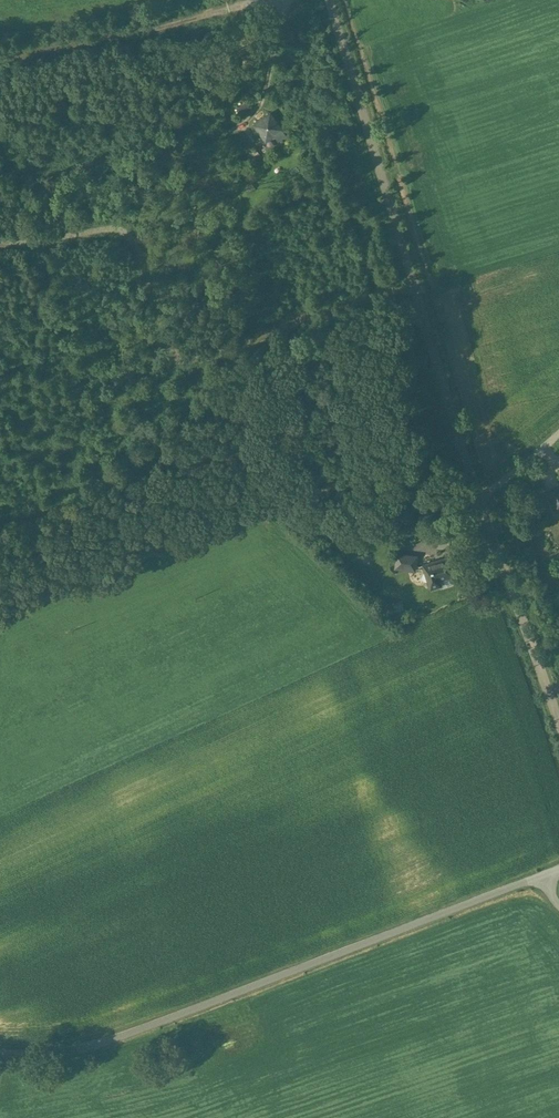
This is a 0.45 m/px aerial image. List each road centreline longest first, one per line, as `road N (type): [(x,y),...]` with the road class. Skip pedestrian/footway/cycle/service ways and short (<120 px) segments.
road 1 (unclassified): [(558,871),(107,1042),(0,1052)]
road 2 (unclassified): [(330,0),(479,499)]
road 3 (track): [(461,443),(388,463),(0,609)]
road 4 (track): [(280,0),(0,58)]
road 5 (unclassified): [(479,499),(558,721)]

